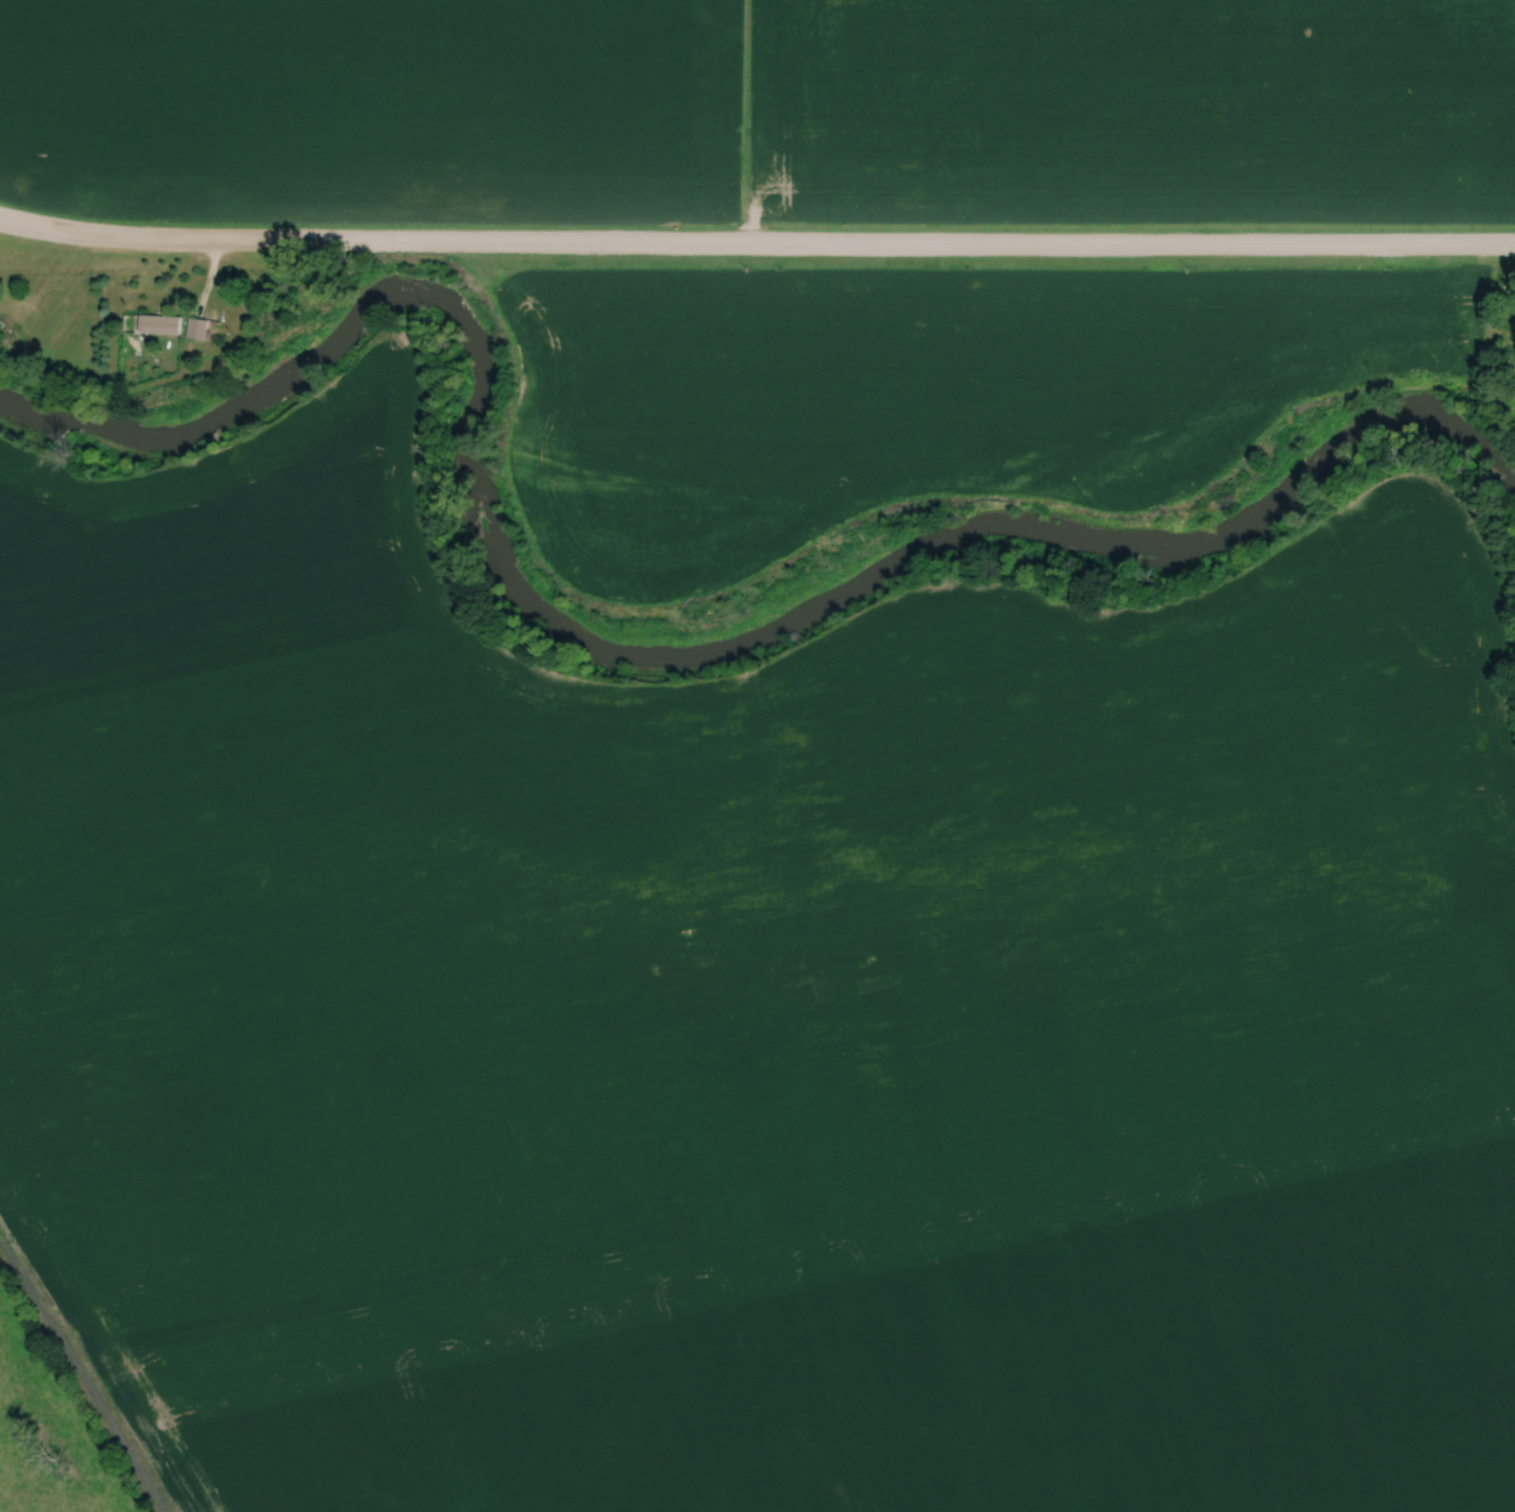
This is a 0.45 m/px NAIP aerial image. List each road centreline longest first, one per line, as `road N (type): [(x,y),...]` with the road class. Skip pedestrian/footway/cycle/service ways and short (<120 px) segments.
road 1 (residential): [(0,219),(148,240),(1514,247)]

